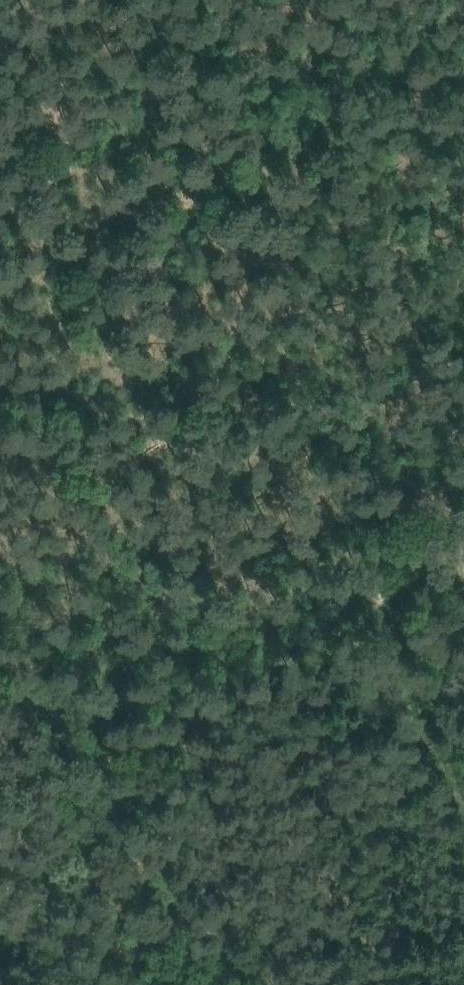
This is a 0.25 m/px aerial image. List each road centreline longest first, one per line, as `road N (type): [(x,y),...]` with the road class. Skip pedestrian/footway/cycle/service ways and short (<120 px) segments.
road 1 (track): [(463,542),(161,726),(0,838)]

